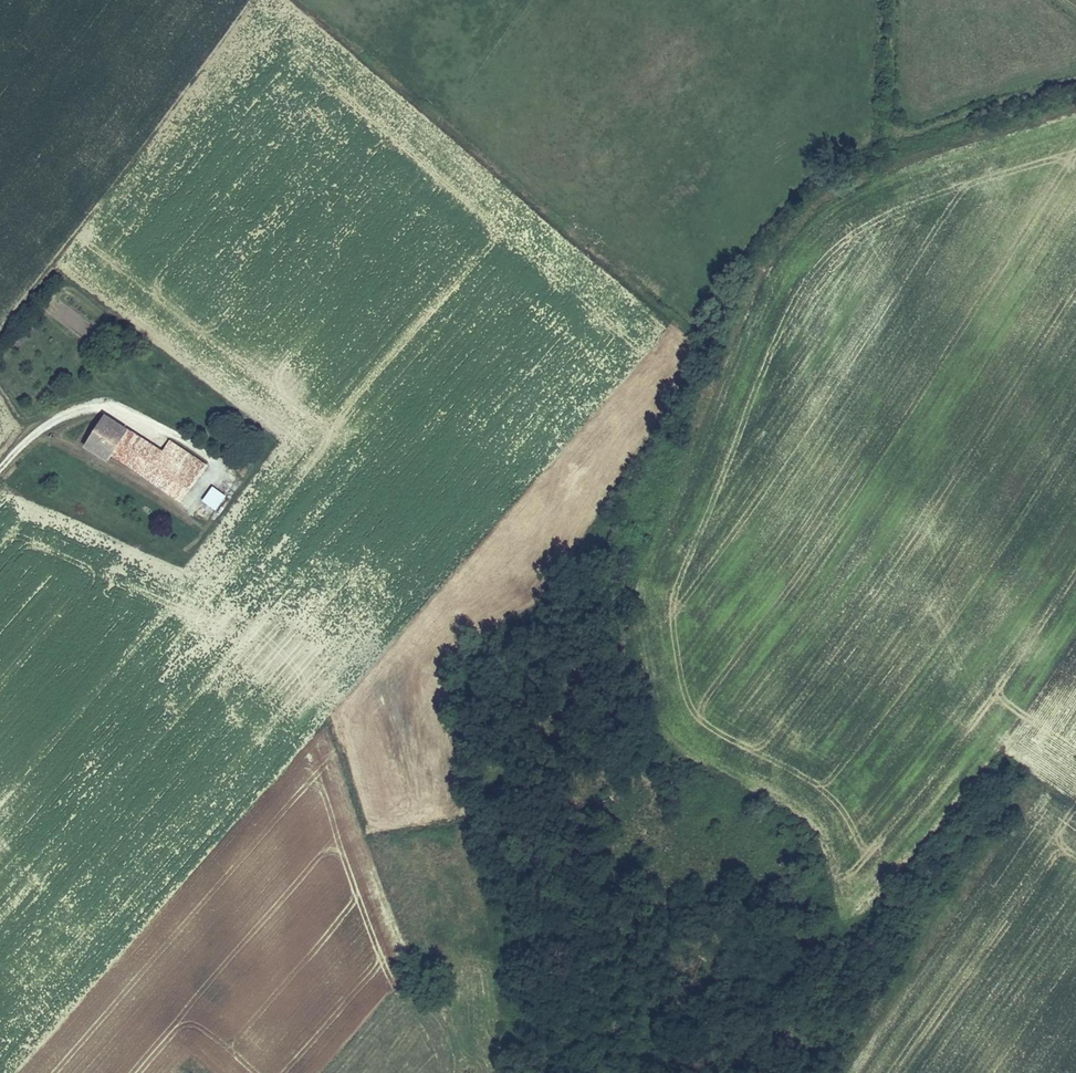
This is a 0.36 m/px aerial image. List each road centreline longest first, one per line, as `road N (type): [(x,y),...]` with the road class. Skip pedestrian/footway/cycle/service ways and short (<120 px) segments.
road 1 (track): [(892,0),(887,131)]

